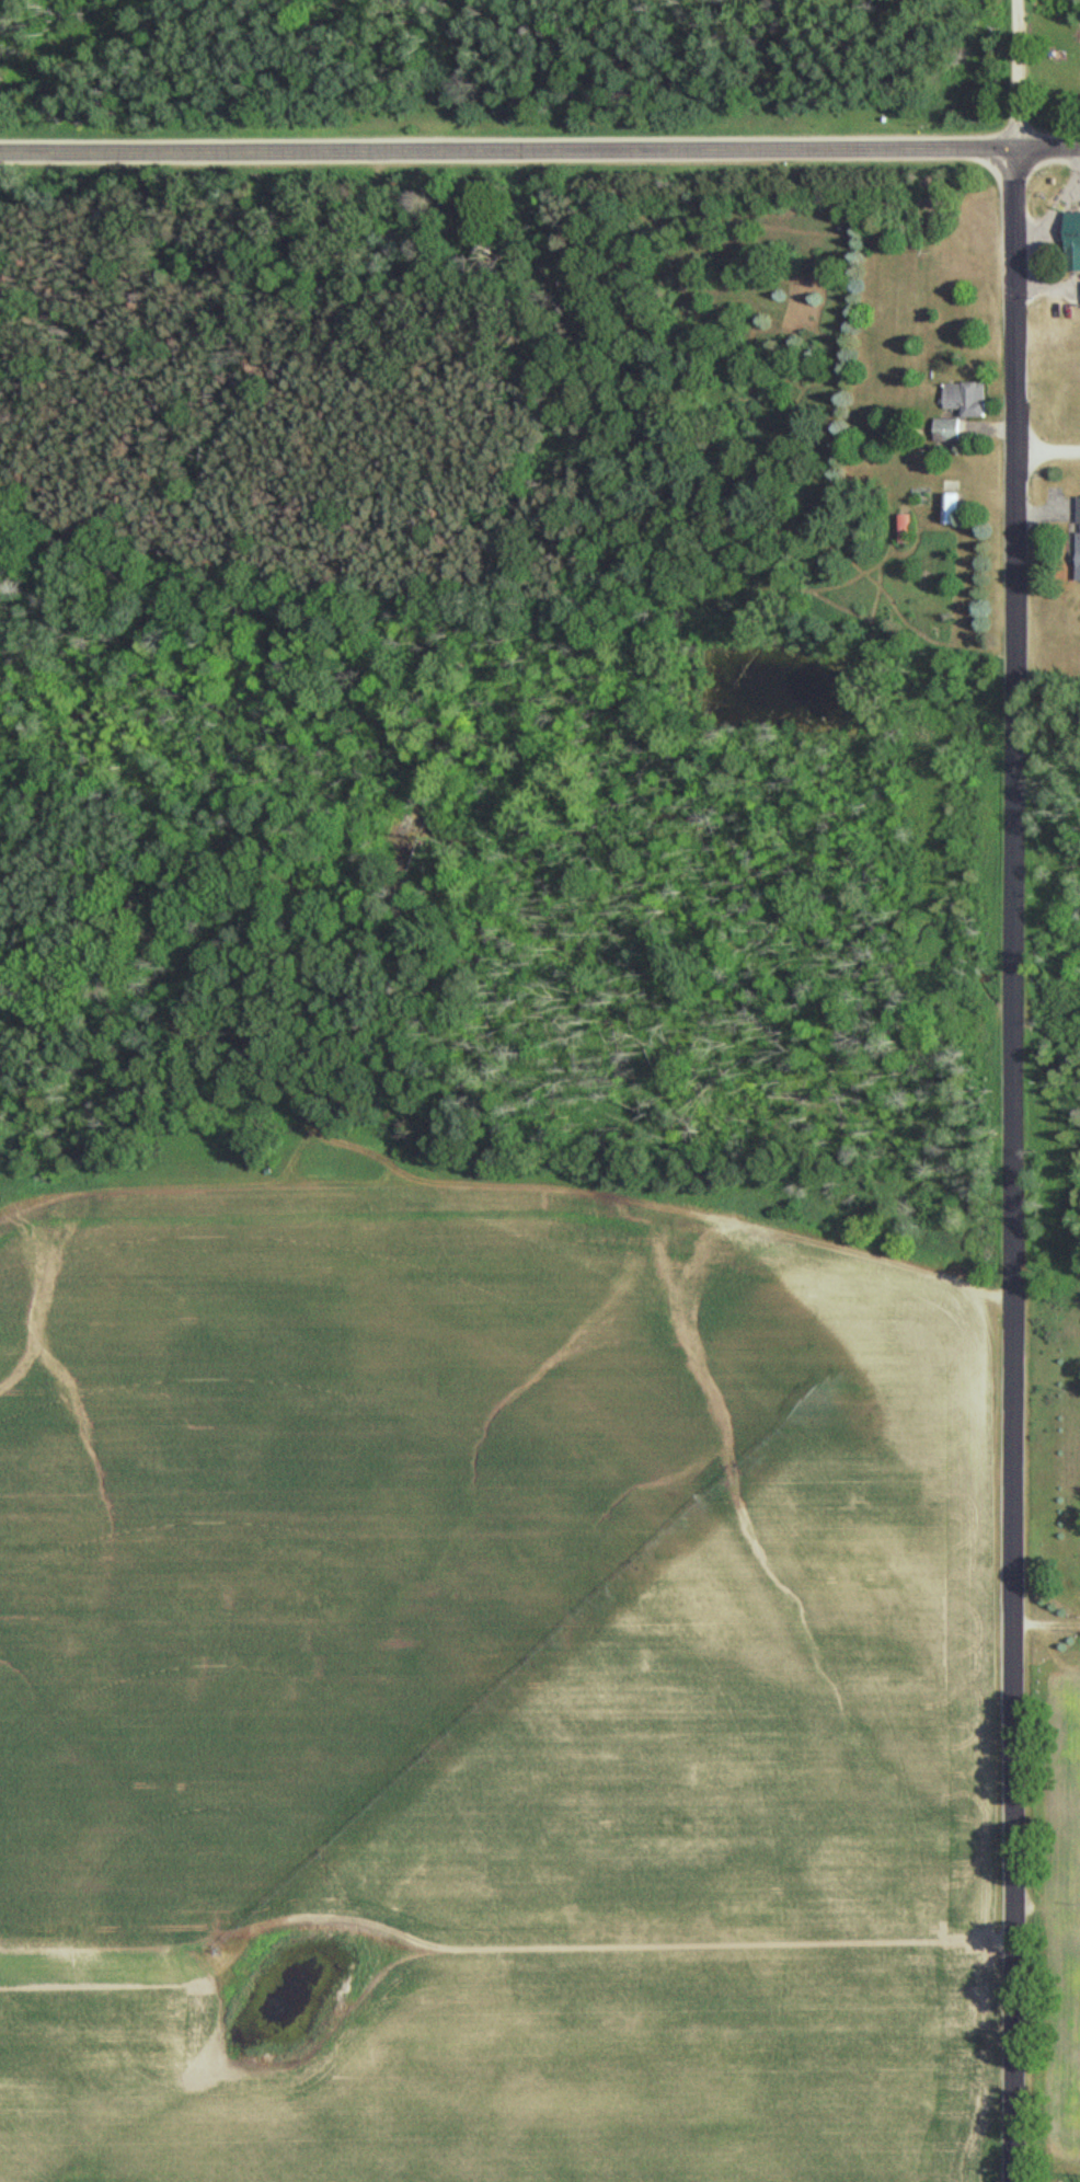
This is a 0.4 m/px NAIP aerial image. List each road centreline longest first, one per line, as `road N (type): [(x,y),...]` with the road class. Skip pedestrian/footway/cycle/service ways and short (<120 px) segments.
road 1 (residential): [(1015,2181),(1014,0)]
road 2 (residential): [(1079,149),(0,154)]

